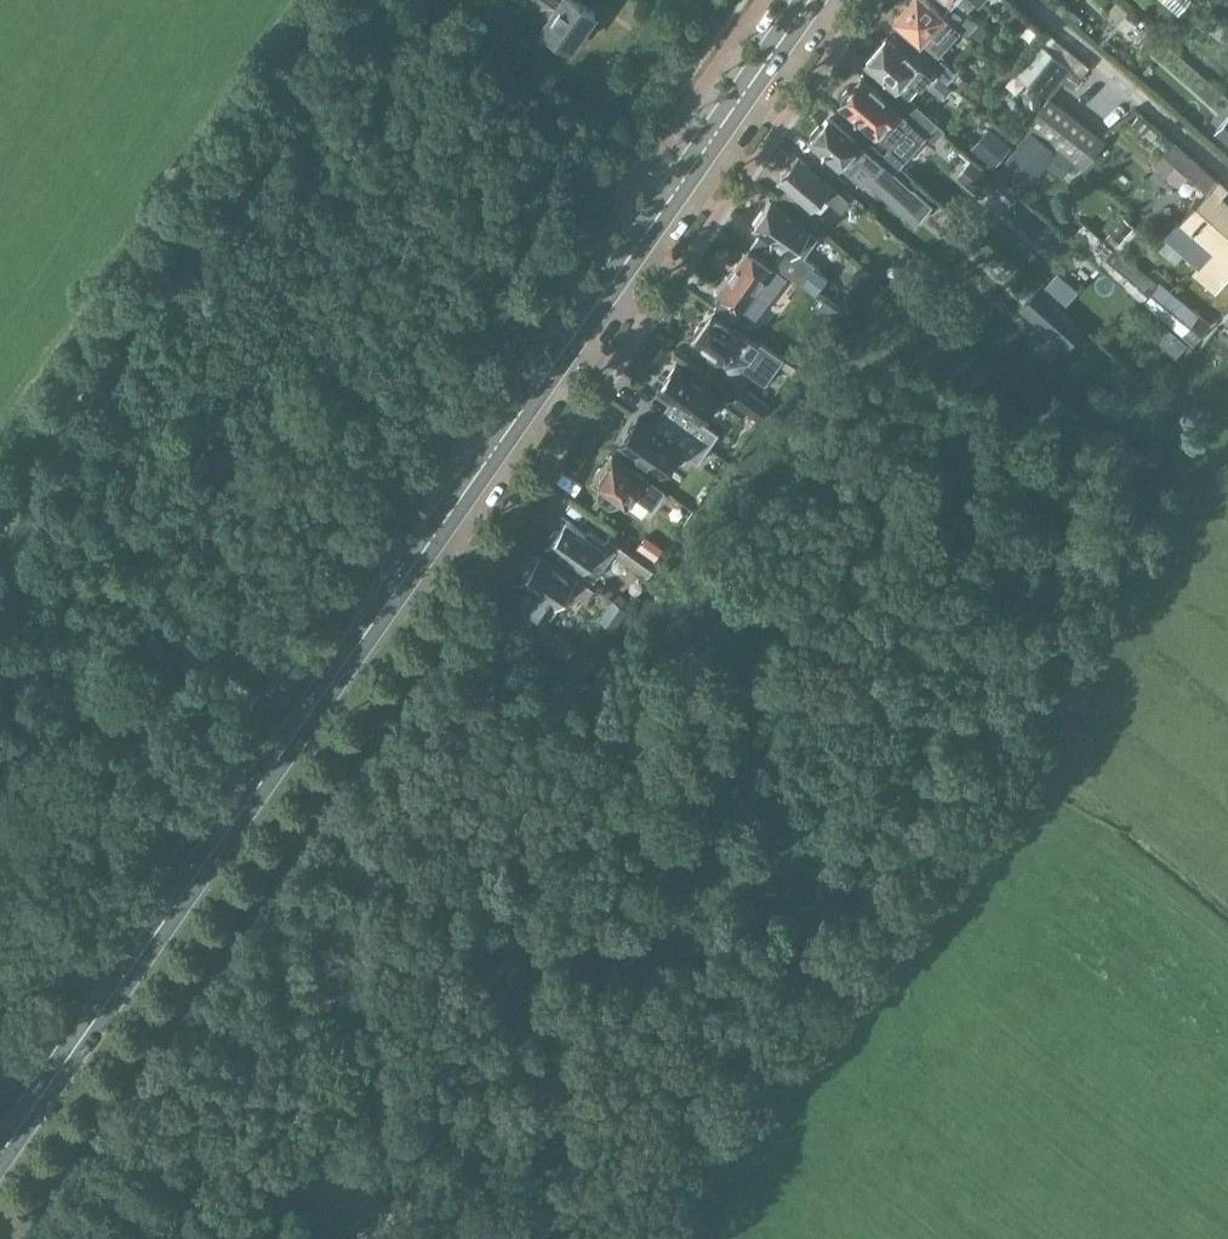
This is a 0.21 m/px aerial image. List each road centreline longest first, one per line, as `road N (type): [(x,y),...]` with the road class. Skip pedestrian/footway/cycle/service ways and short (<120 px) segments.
road 1 (primary): [(0,1160),(812,0)]

